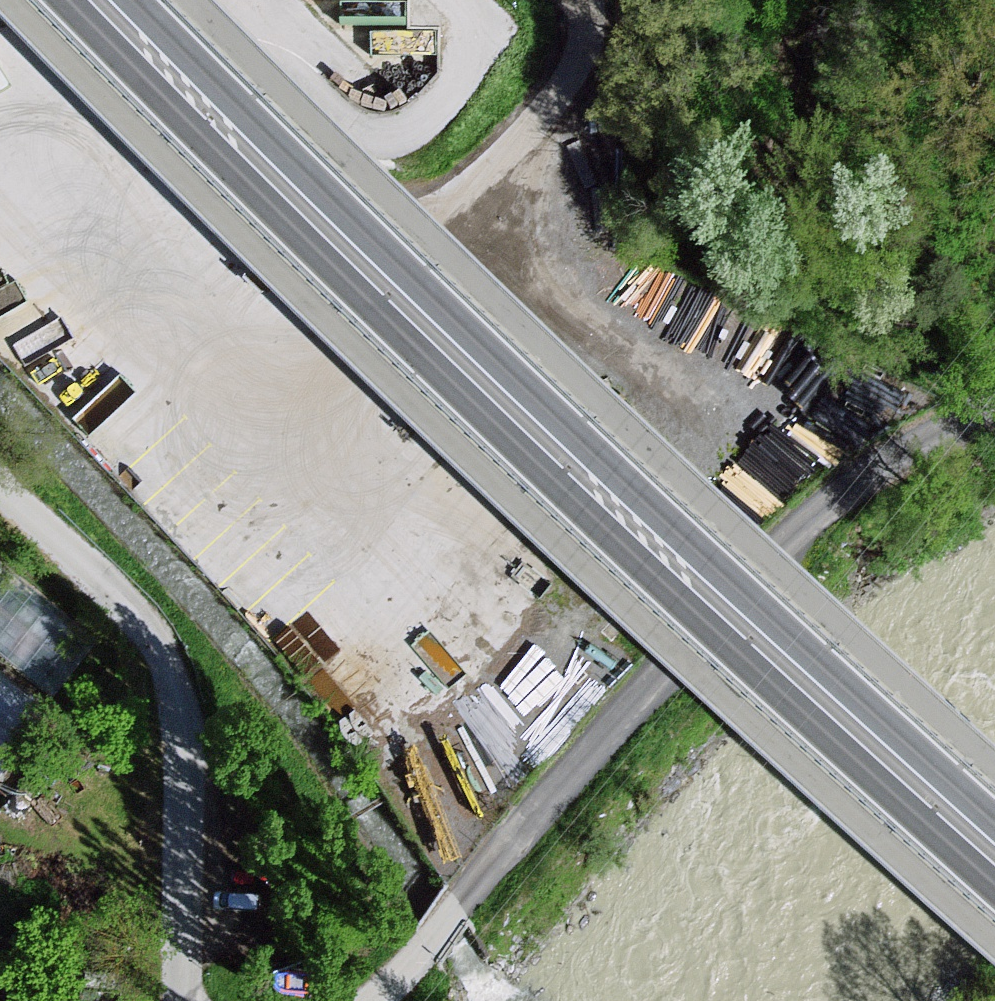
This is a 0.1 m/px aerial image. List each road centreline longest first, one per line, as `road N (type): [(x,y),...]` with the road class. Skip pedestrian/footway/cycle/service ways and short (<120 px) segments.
road 1 (primary): [(64,0),(557,488),(994,889)]
road 2 (primary): [(994,824),(686,545),(134,0)]
road 3 (track): [(994,425),(811,538),(545,809),(383,1000)]
road 4 (unclassified): [(0,496),(155,648),(183,754),(183,1000)]

